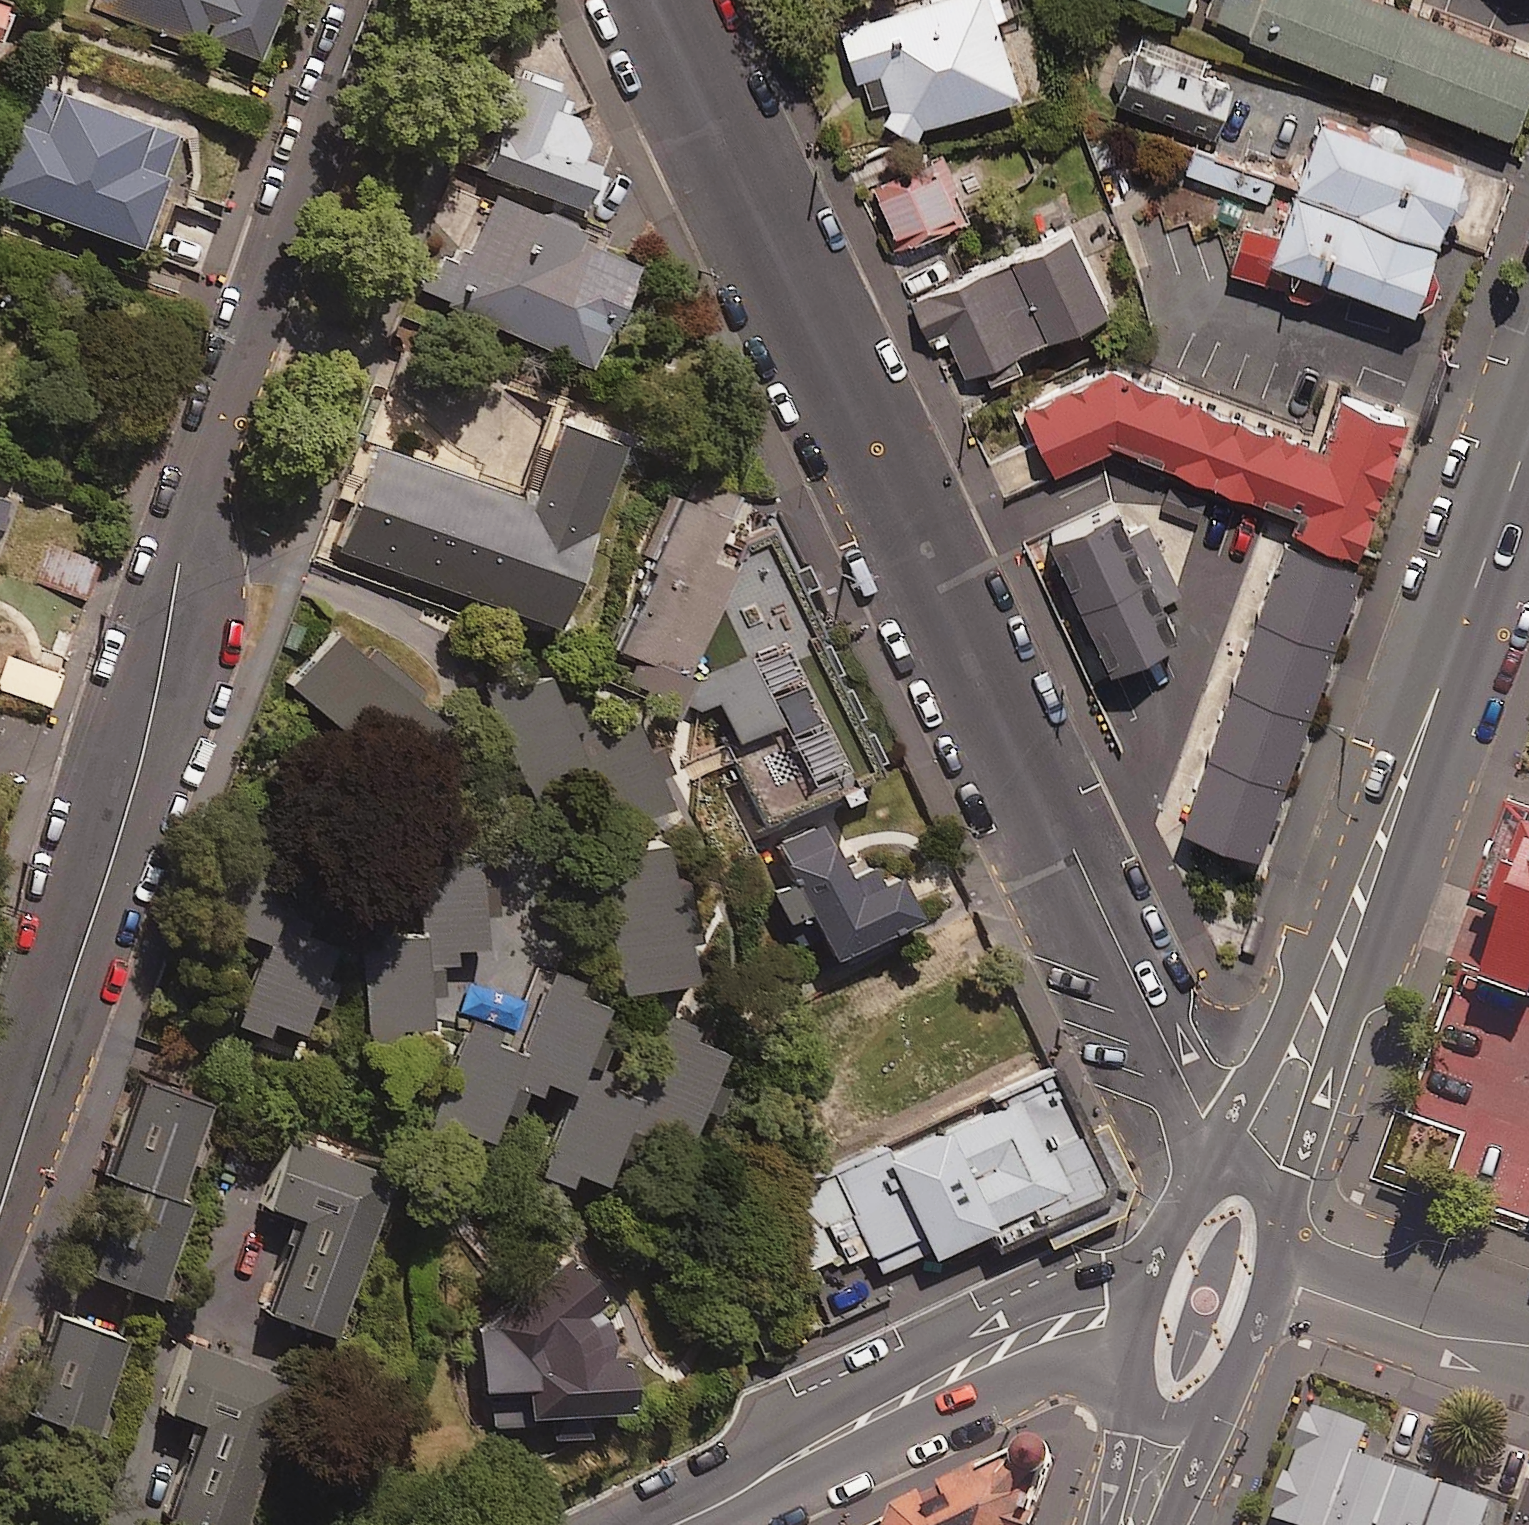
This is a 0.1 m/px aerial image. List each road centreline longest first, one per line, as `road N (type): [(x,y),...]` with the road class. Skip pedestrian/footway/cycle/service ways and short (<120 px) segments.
road 1 (residential): [(1223,1165),(662,0)]
road 2 (residential): [(0,1228),(125,817),(182,537),(245,325),(371,0)]
road 3 (secondary): [(1528,429),(1257,1175)]
road 4 (residential): [(673,1524),(1011,1344),(1065,1322),(1146,1308)]
road 5 (residential): [(1274,1278),(1438,1337),(1528,1345)]
road 6 (secondary): [(1274,1278),(1226,1397),(1197,1422),(1168,1423)]
road 7 (secondary): [(1146,1308),(1162,1243),(1193,1186),(1223,1165)]
road 8 (secondary): [(1168,1423),(1147,1413),(1135,1386),(1146,1308)]

